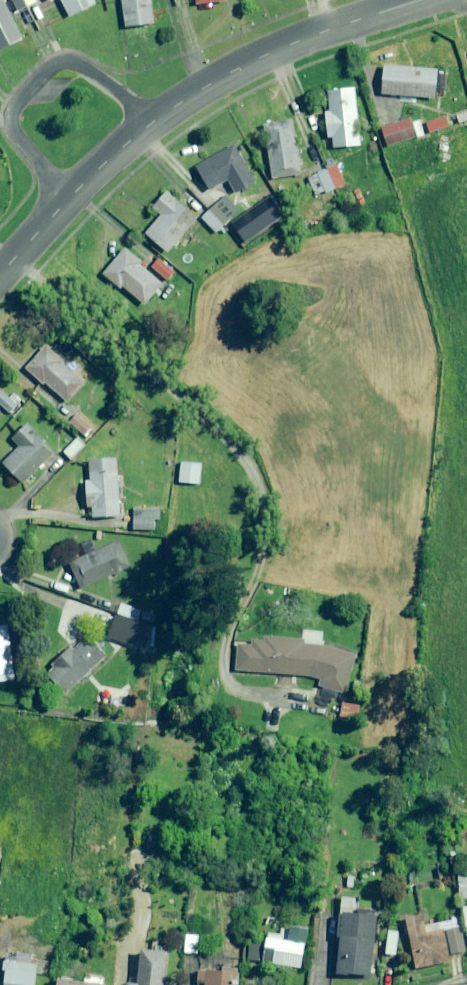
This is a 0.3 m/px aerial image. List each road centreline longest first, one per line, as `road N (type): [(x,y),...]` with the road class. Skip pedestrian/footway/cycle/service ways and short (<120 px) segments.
road 1 (residential): [(68,198),(7,131),(6,108),(53,63),(69,61),(152,120)]
road 2 (residential): [(418,0),(264,55),(152,120)]

